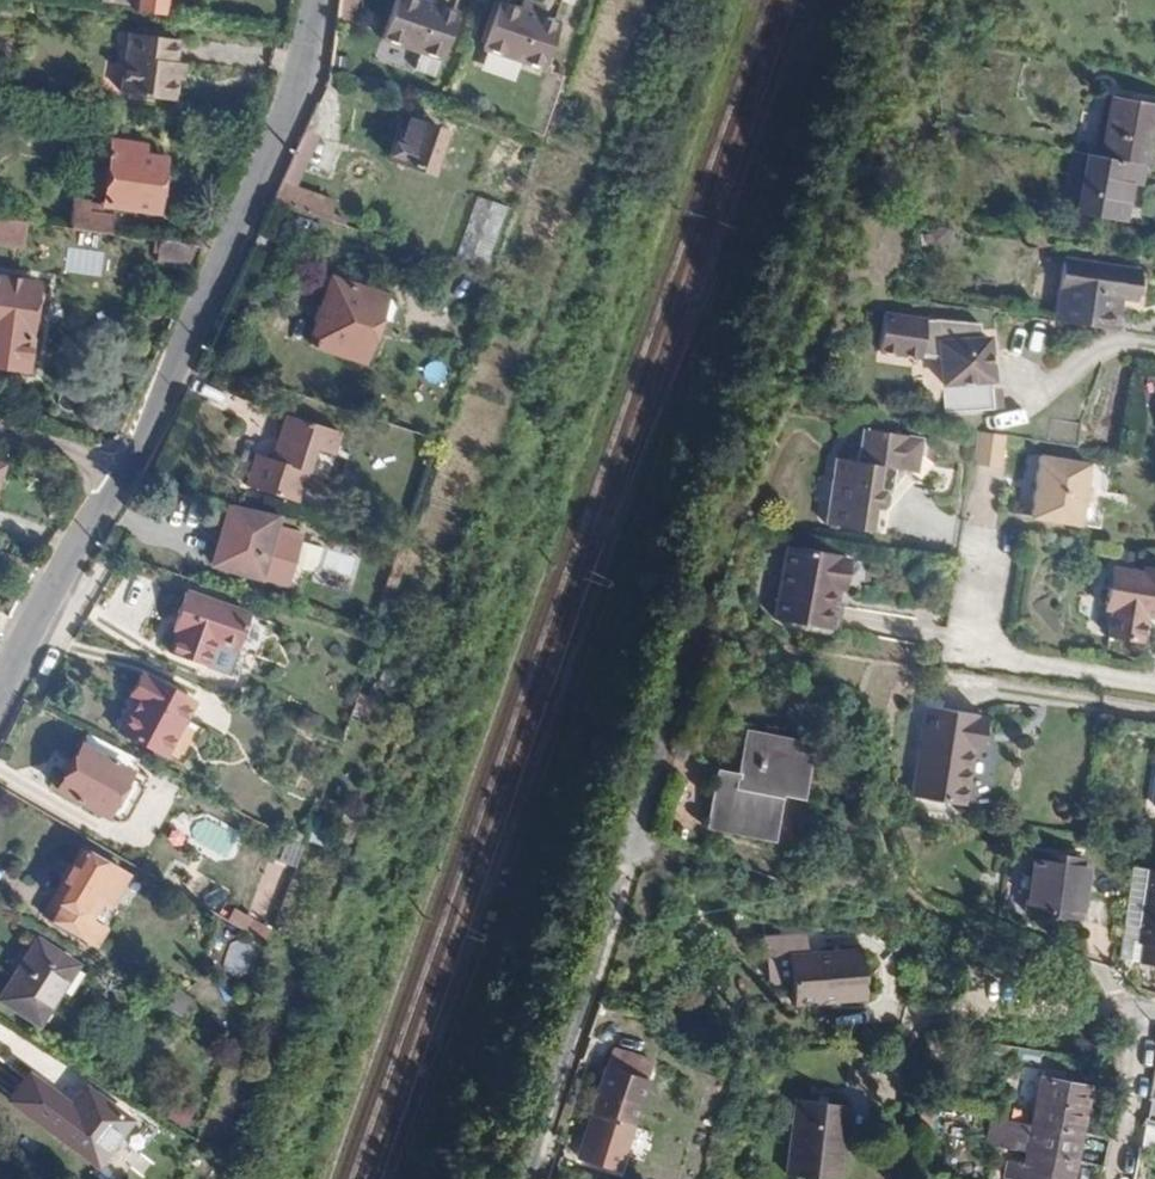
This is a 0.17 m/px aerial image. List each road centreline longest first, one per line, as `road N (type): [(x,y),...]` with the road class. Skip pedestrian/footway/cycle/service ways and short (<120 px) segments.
road 1 (residential): [(704,641),(523,1178)]
road 2 (tertiary): [(120,478),(286,117),(314,0)]
road 3 (tertiary): [(0,687),(120,478)]
road 4 (residential): [(1154,1019),(1040,1009),(928,1023)]
road 5 (residential): [(0,431),(120,478)]

